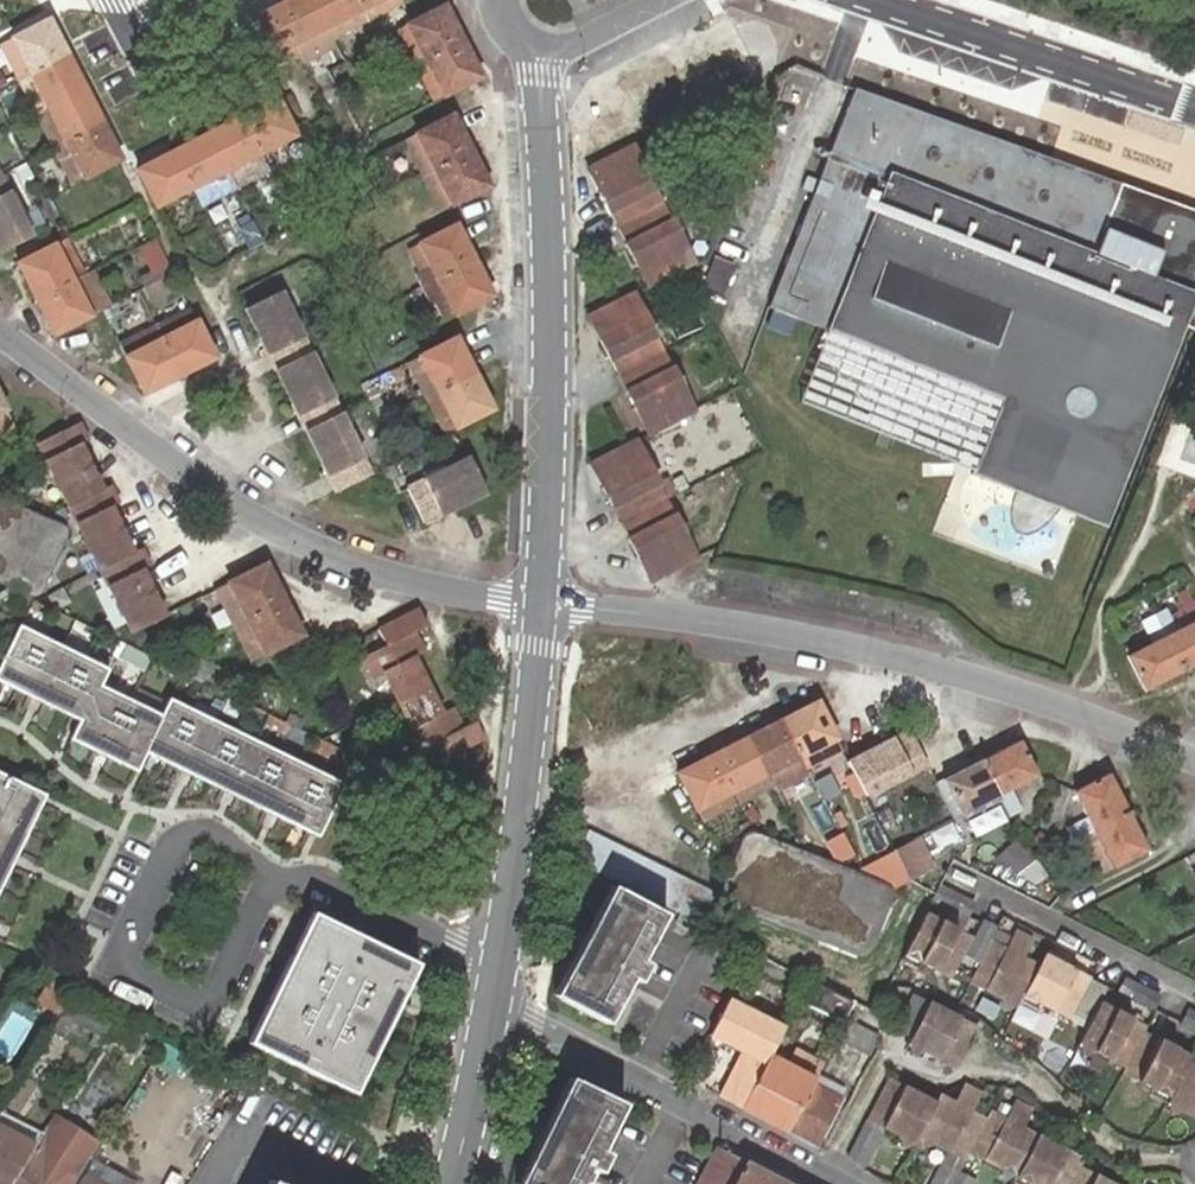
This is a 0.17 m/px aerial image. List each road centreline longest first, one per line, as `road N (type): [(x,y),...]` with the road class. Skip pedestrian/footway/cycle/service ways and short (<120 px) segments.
road 1 (residential): [(541,604),(830,644),(1001,686),(1192,760)]
road 2 (residential): [(0,330),(226,504),(376,575),(541,604)]
road 3 (residential): [(544,52),(550,320),(541,604)]
road 4 (residential): [(541,604),(493,1005)]
road 5 (residential): [(493,1005),(836,1183)]
road 6 (residential): [(1194,111),(886,0)]
road 7 (residential): [(1194,992),(960,874)]
road 8 (residential): [(493,1005),(451,1183)]
road 9 (residential): [(544,52),(582,47),(665,0)]

